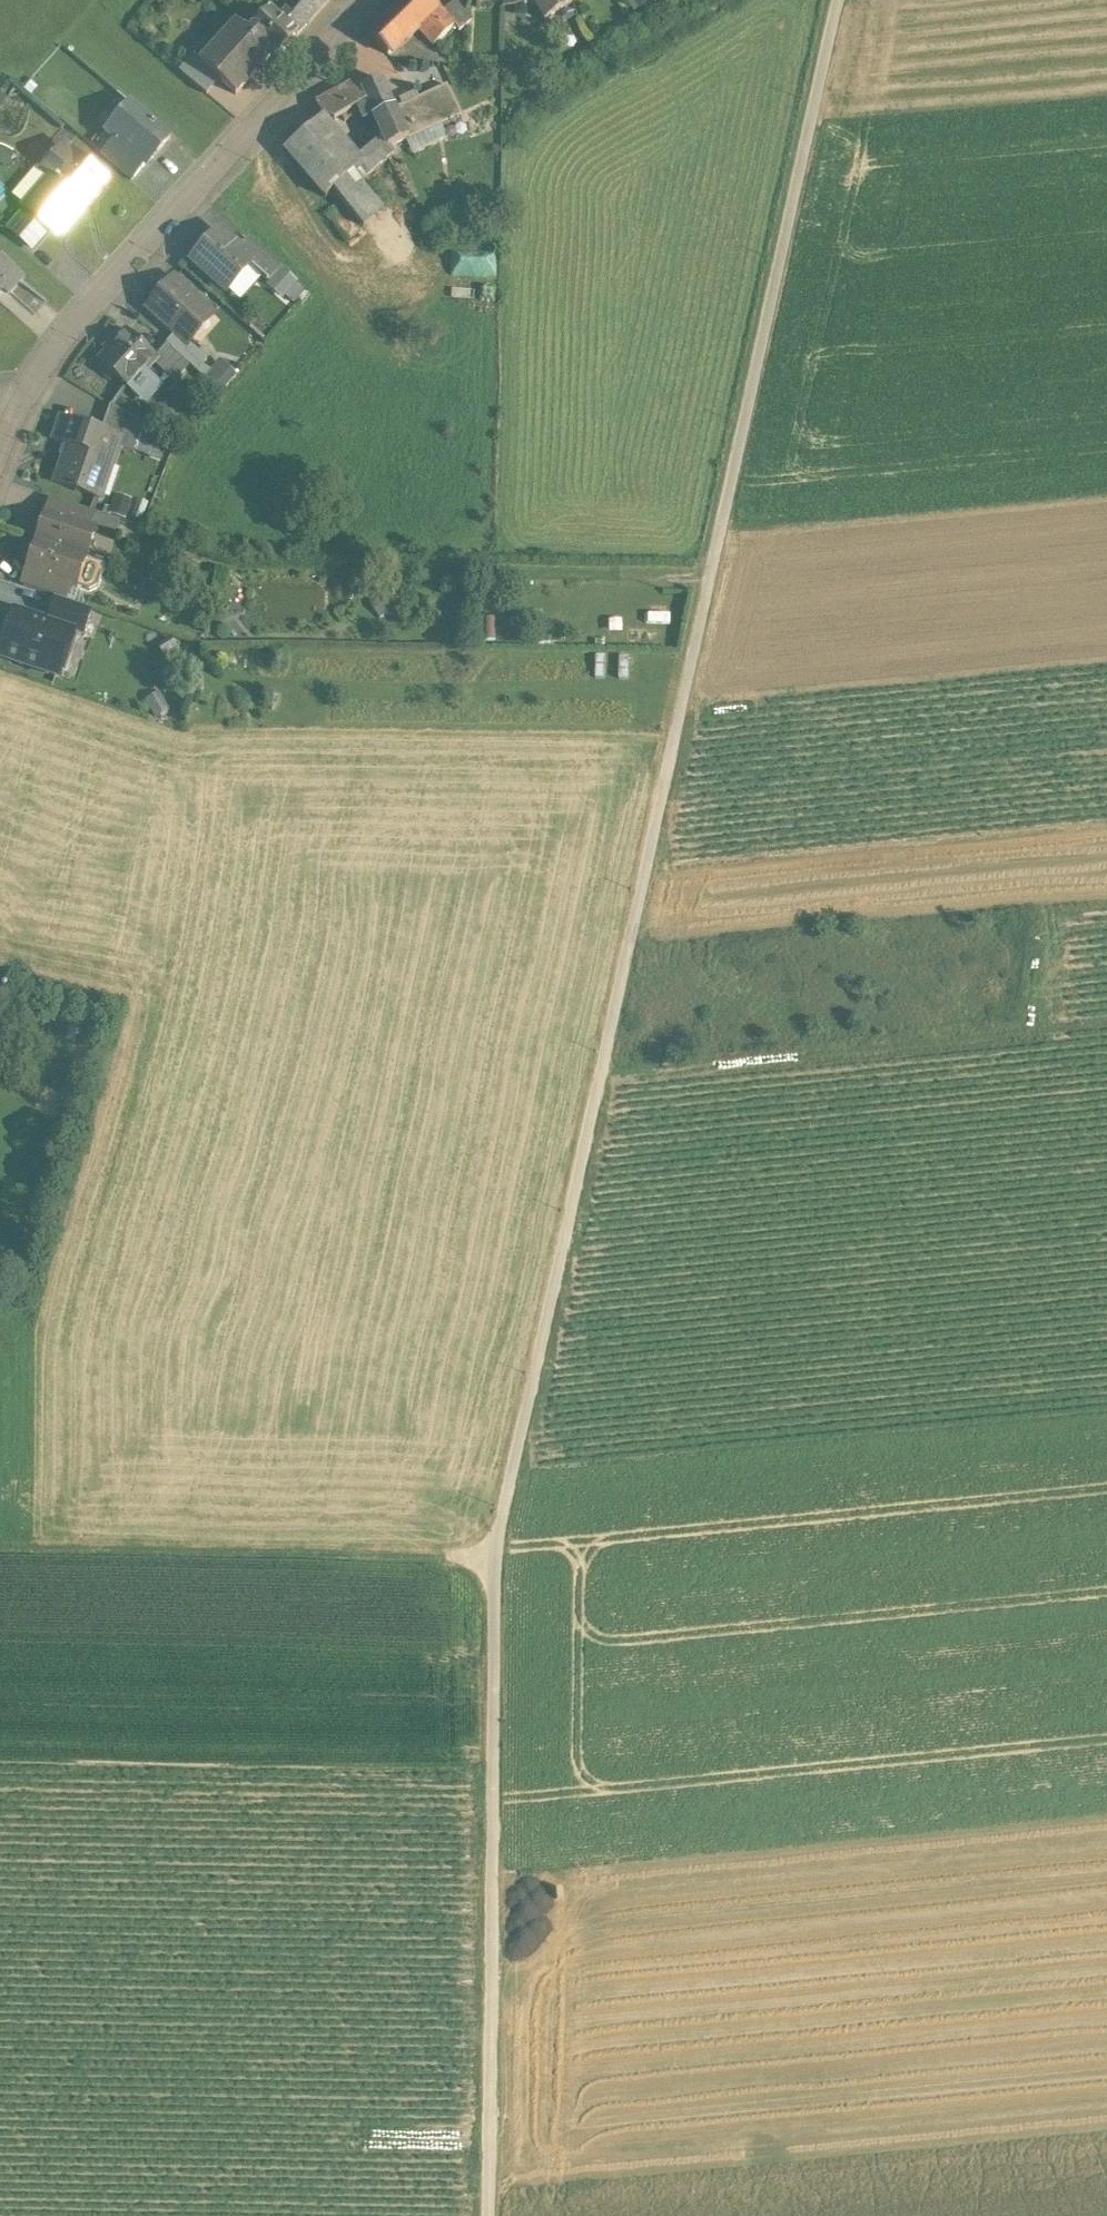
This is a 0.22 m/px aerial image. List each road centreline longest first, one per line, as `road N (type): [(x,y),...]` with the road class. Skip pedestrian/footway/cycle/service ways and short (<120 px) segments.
road 1 (track): [(487,2215),(494,1554),(842,0)]
road 2 (residential): [(0,454),(31,384),(77,321),(371,0)]
road 3 (track): [(494,1554),(0,1551)]

